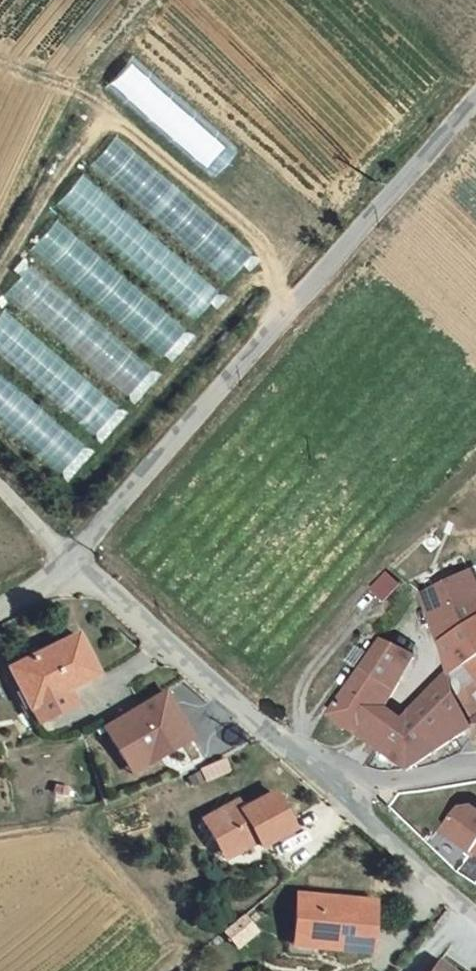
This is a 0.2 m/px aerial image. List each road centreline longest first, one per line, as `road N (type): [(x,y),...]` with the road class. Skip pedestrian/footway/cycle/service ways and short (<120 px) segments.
road 1 (tertiary): [(475,122),(205,413),(79,563)]
road 2 (unclassified): [(79,563),(345,798)]
road 3 (unclassified): [(345,798),(475,912)]
road 4 (residential): [(345,798),(475,760)]

